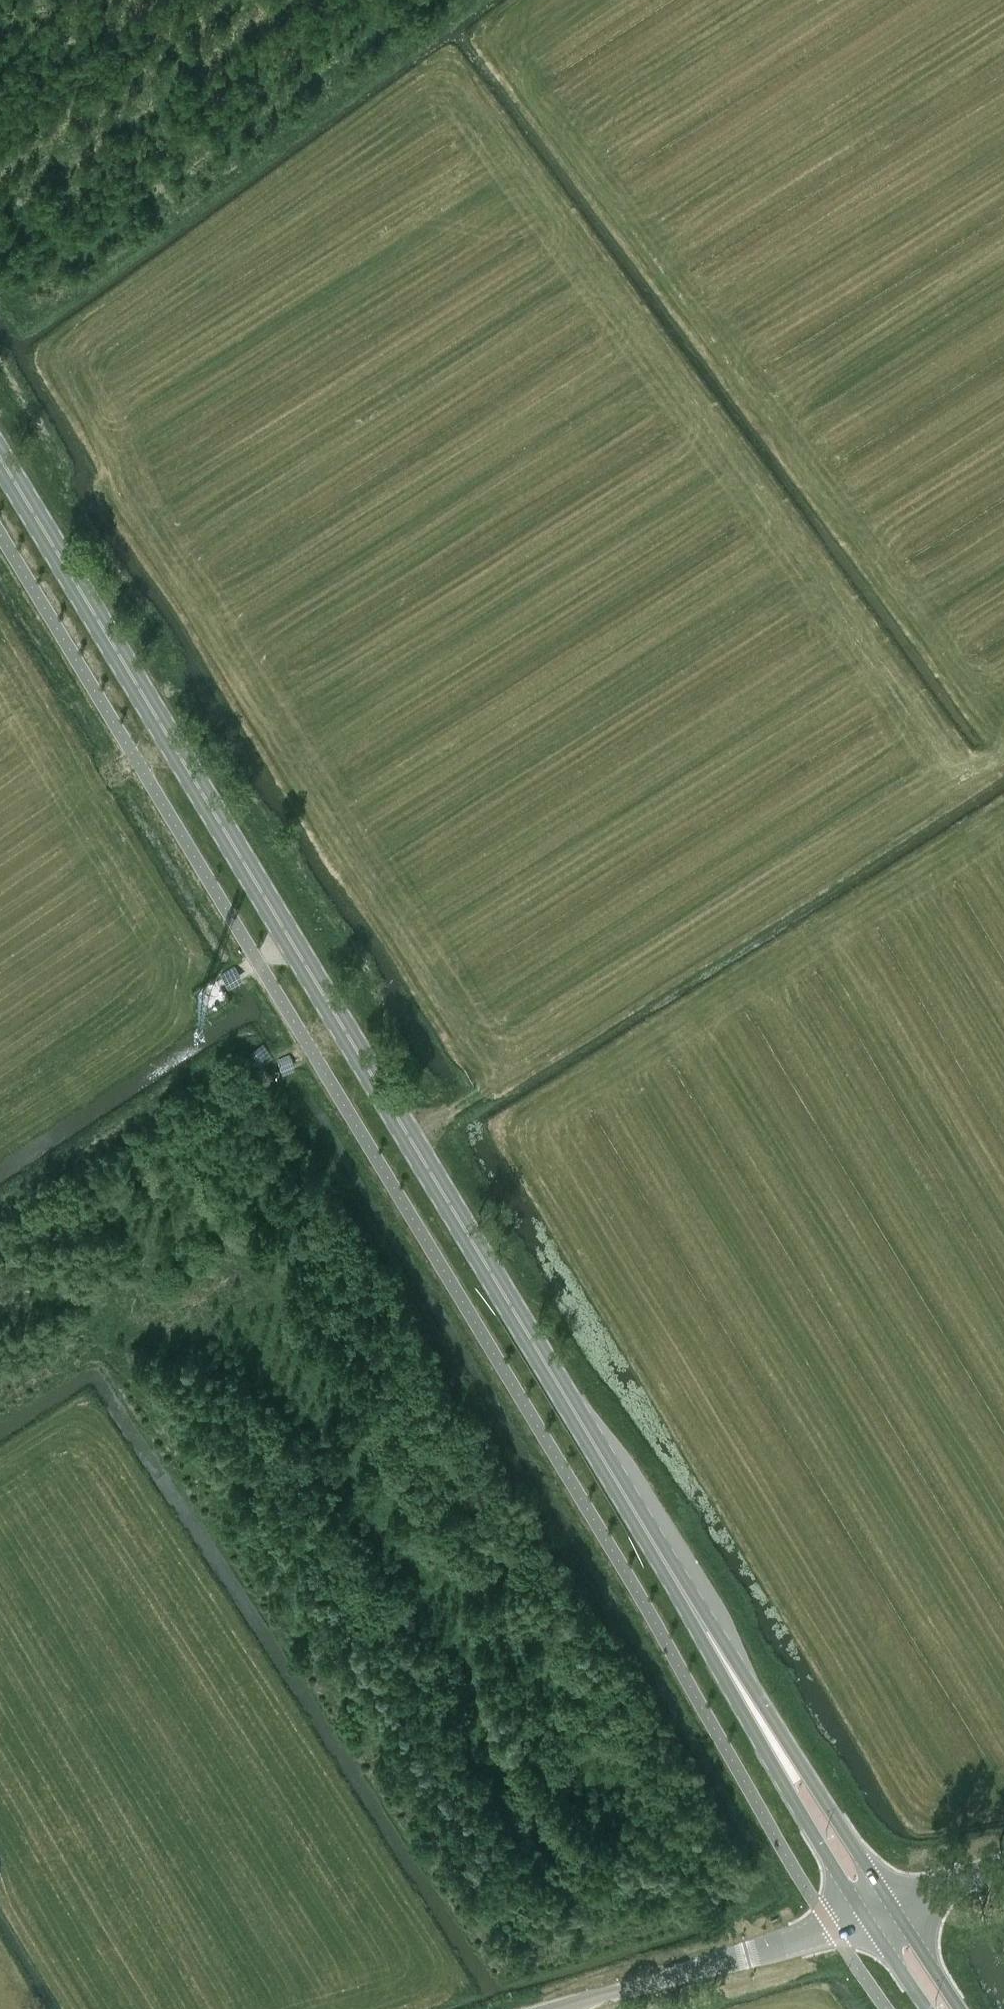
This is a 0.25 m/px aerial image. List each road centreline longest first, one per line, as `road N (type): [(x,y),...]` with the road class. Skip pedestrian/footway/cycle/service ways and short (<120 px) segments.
road 1 (secondary): [(868,1893),(0,462)]
road 2 (tertiary): [(571,2008),(748,1954)]
road 3 (tertiary): [(748,1954),(805,1947),(884,1920)]
road 4 (tertiary): [(868,1893),(748,1954)]

